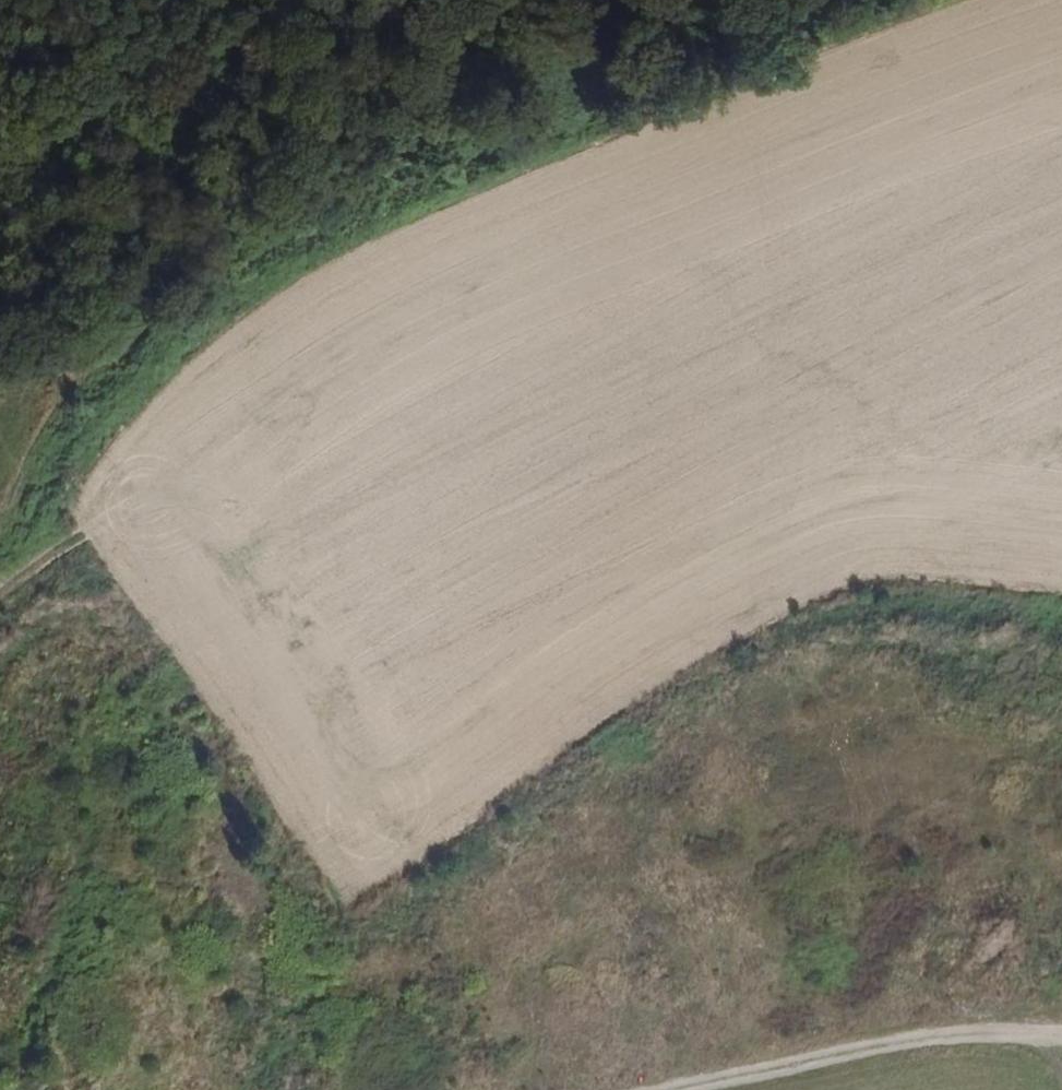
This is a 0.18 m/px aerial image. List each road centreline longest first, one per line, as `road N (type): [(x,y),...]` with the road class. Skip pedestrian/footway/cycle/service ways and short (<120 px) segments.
road 1 (track): [(945,0),(326,221),(156,313),(94,366),(41,437),(0,519)]
road 2 (track): [(1061,1070),(1049,1038),(929,1042),(701,1089)]

